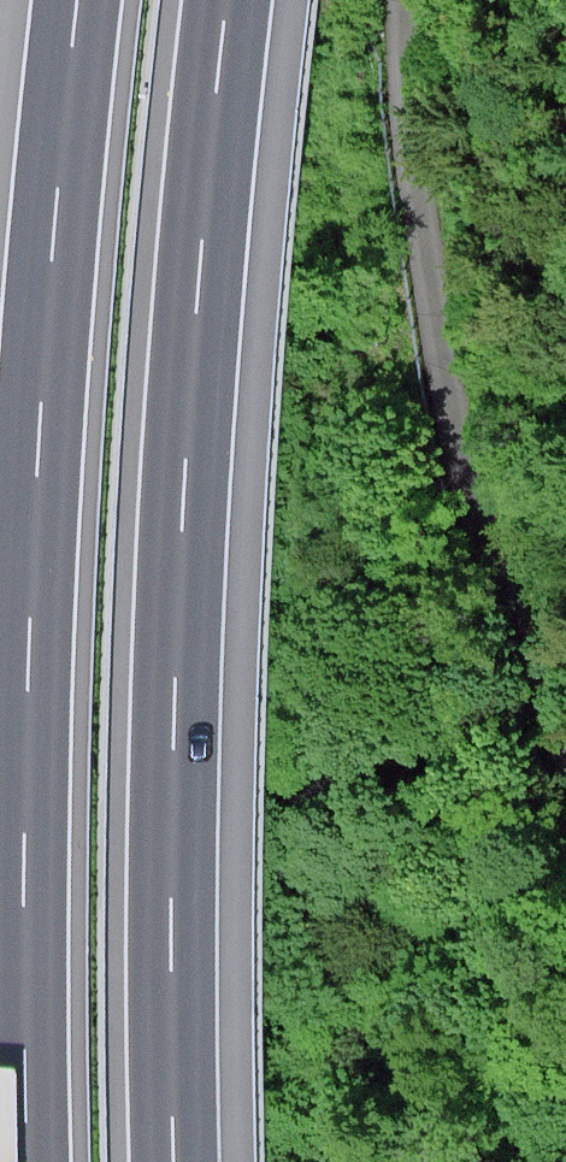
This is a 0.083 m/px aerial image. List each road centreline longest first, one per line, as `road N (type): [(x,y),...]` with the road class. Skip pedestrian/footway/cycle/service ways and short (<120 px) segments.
road 1 (motorway): [(73,0),(25,645),(22,1161)]
road 2 (motorway): [(176,1161),(177,716),(227,0)]
road 3 (track): [(397,0),(394,92),(408,209),(467,520),(565,761)]
road 4 (residential): [(114,814),(0,535)]

